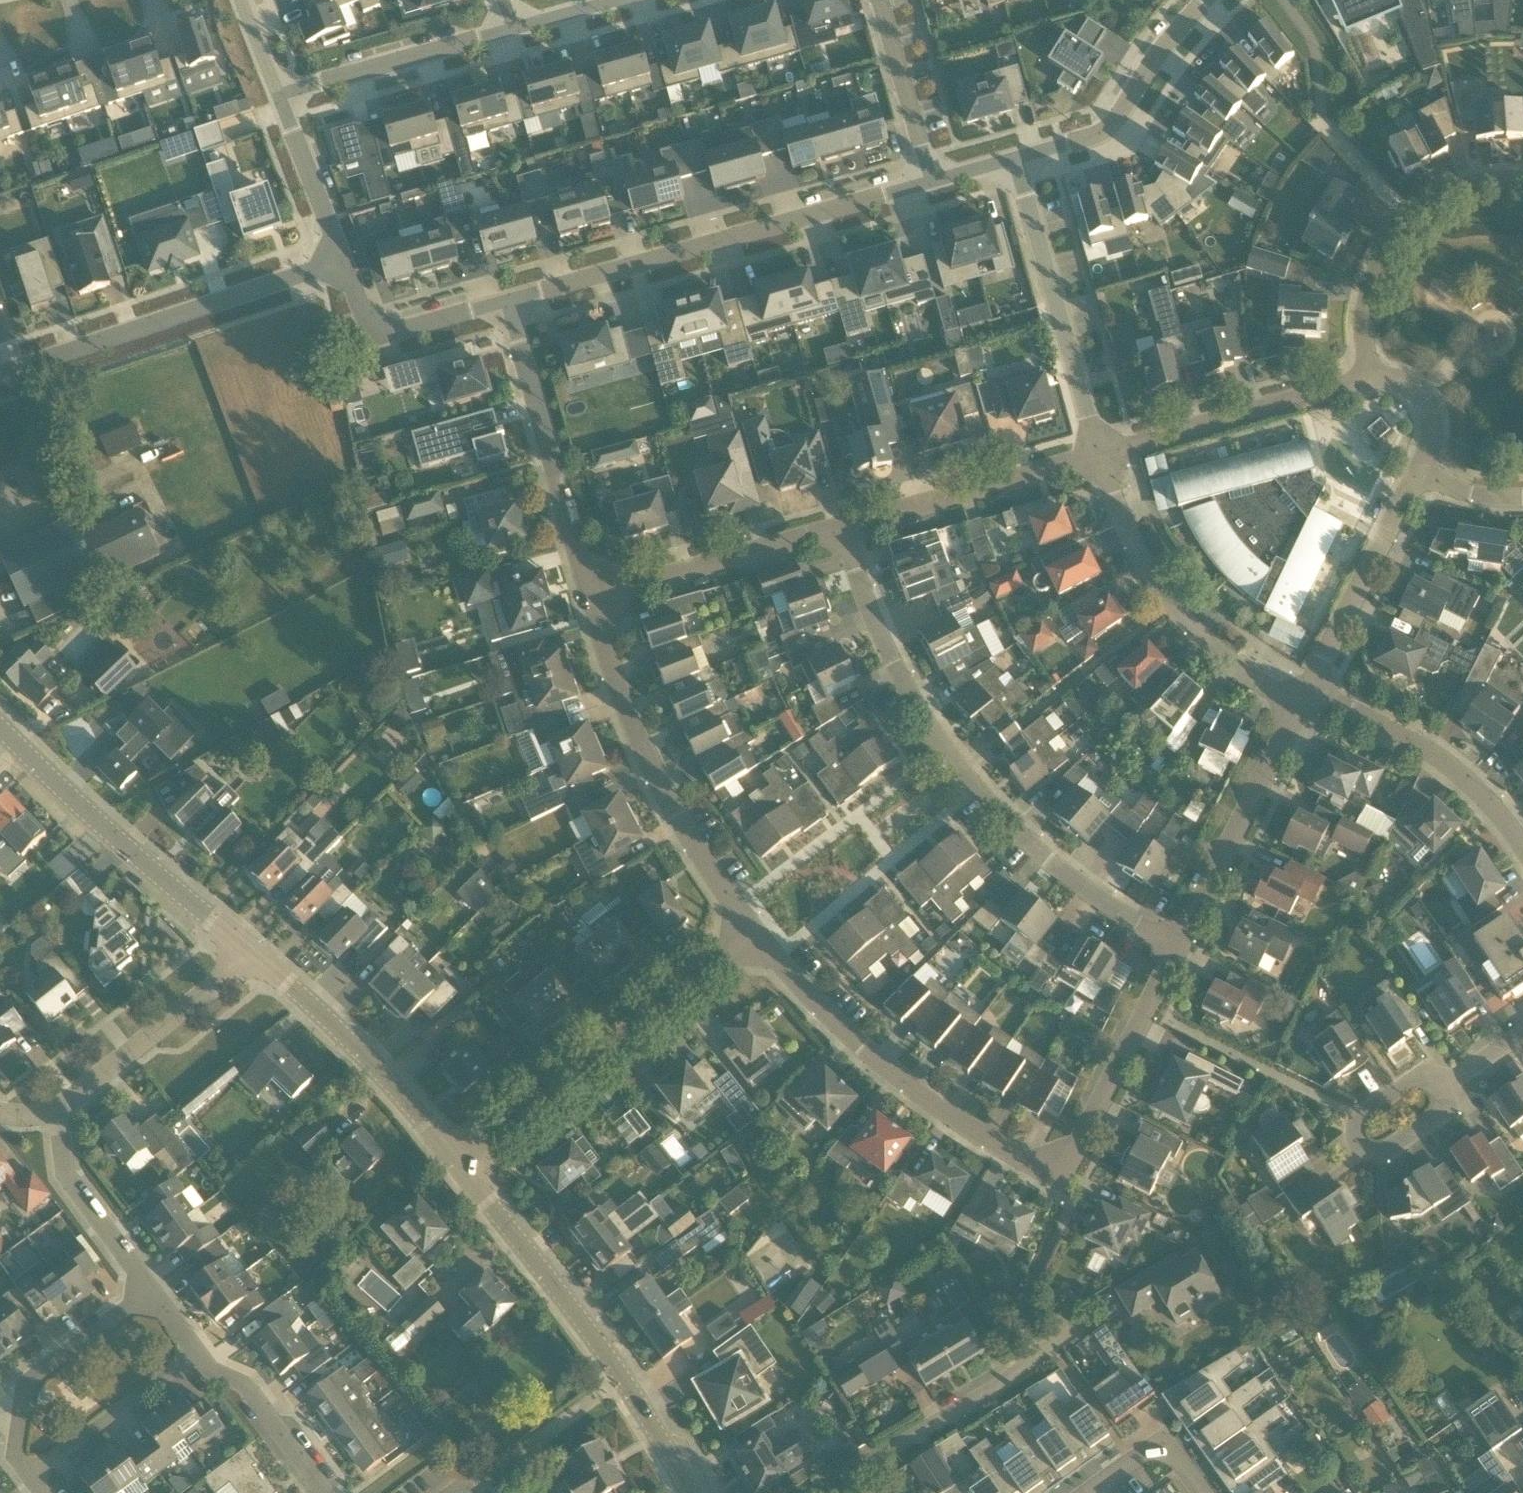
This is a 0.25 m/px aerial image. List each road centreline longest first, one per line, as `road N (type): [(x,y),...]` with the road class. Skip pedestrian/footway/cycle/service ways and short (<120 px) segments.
road 1 (residential): [(1178,943),(1072,881),(992,808),(897,672),(844,529)]
road 2 (residential): [(509,301),(931,182)]
road 3 (residential): [(693,1492),(622,1377),(457,1167)]
road 4 (residential): [(758,938),(652,774),(591,599)]
road 5 (residential): [(1055,1161),(1006,1152),(934,1104),(864,1047),(758,938)]
road 6 (residential): [(457,1167),(758,938)]
road 7 (residential): [(0,377),(337,260)]
road 8 (residential): [(255,955),(73,801),(0,727)]
road 9 (residential): [(1299,707),(1253,684),(1170,603),(1099,457)]
road 10 (residential): [(1099,457),(1013,159)]
road 11 (residential): [(591,599),(509,301)]
road 12 (residential): [(816,1492),(1002,1385),(1068,1333)]
road 13 (residential): [(457,1167),(315,1004),(255,955)]
road 14 (residential): [(1369,379),(1099,457)]
road 15 (residential): [(1522,851),(1458,774),(1306,692)]
road 16 (residential): [(1178,943),(1299,707)]
road 17 (residential): [(1099,457),(844,529)]
road 18 (residential): [(844,529),(591,599)]
road 19 (residential): [(1013,159),(1099,135),(1207,0)]
road 20 (residential): [(1454,1078),(1419,1079),(1362,1111),(1355,1143),(1373,1153),(1388,1149),(1442,1111),(1448,1089)]
road 21 (residential): [(58,1115),(255,955)]
road 22 (residential): [(1055,1161),(1086,1128),(1178,943)]
road 23 (residential): [(1306,692),(1419,476)]
road 24 (residential): [(283,96),(511,26)]
road 25 (residential): [(337,260),(373,328),(398,331),(509,301)]
road 26 (residential): [(29,1476),(199,1355)]
road 27 (residential): [(150,1293),(69,1183),(58,1115)]
road 28 (residential): [(20,1424),(30,1380),(150,1293)]
road 29 (residential): [(931,182),(882,0)]
road 30 (residential): [(323,1492),(250,1387),(199,1355)]
road 31 (residential): [(337,260),(283,96)]
road 32 (residential): [(1369,379),(1371,287),(1408,218)]
road 33 (residential): [(455,1492),(481,1483),(590,1401)]
road 34 (residential): [(1419,476),(1433,435),(1426,407),(1398,381),(1369,379)]
road 35 (residential): [(1089,1492),(1144,1454),(1180,1465),(1200,1492)]
road 36 (residential): [(1522,181),(1468,187),(1408,218)]

